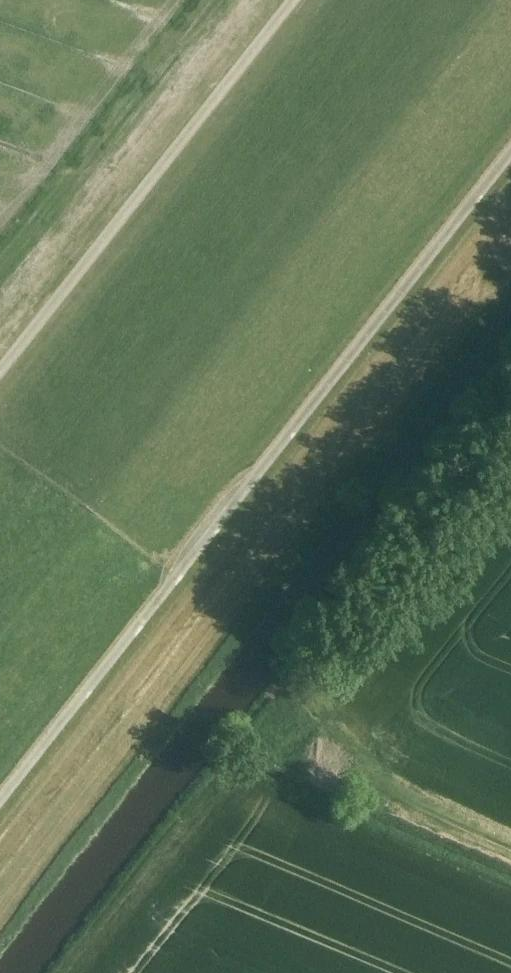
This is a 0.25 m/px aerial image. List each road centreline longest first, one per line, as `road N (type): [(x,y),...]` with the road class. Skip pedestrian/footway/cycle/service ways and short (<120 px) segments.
road 1 (track): [(510,153),(0,800)]
road 2 (track): [(0,370),(292,0)]
road 3 (track): [(510,845),(321,764)]

